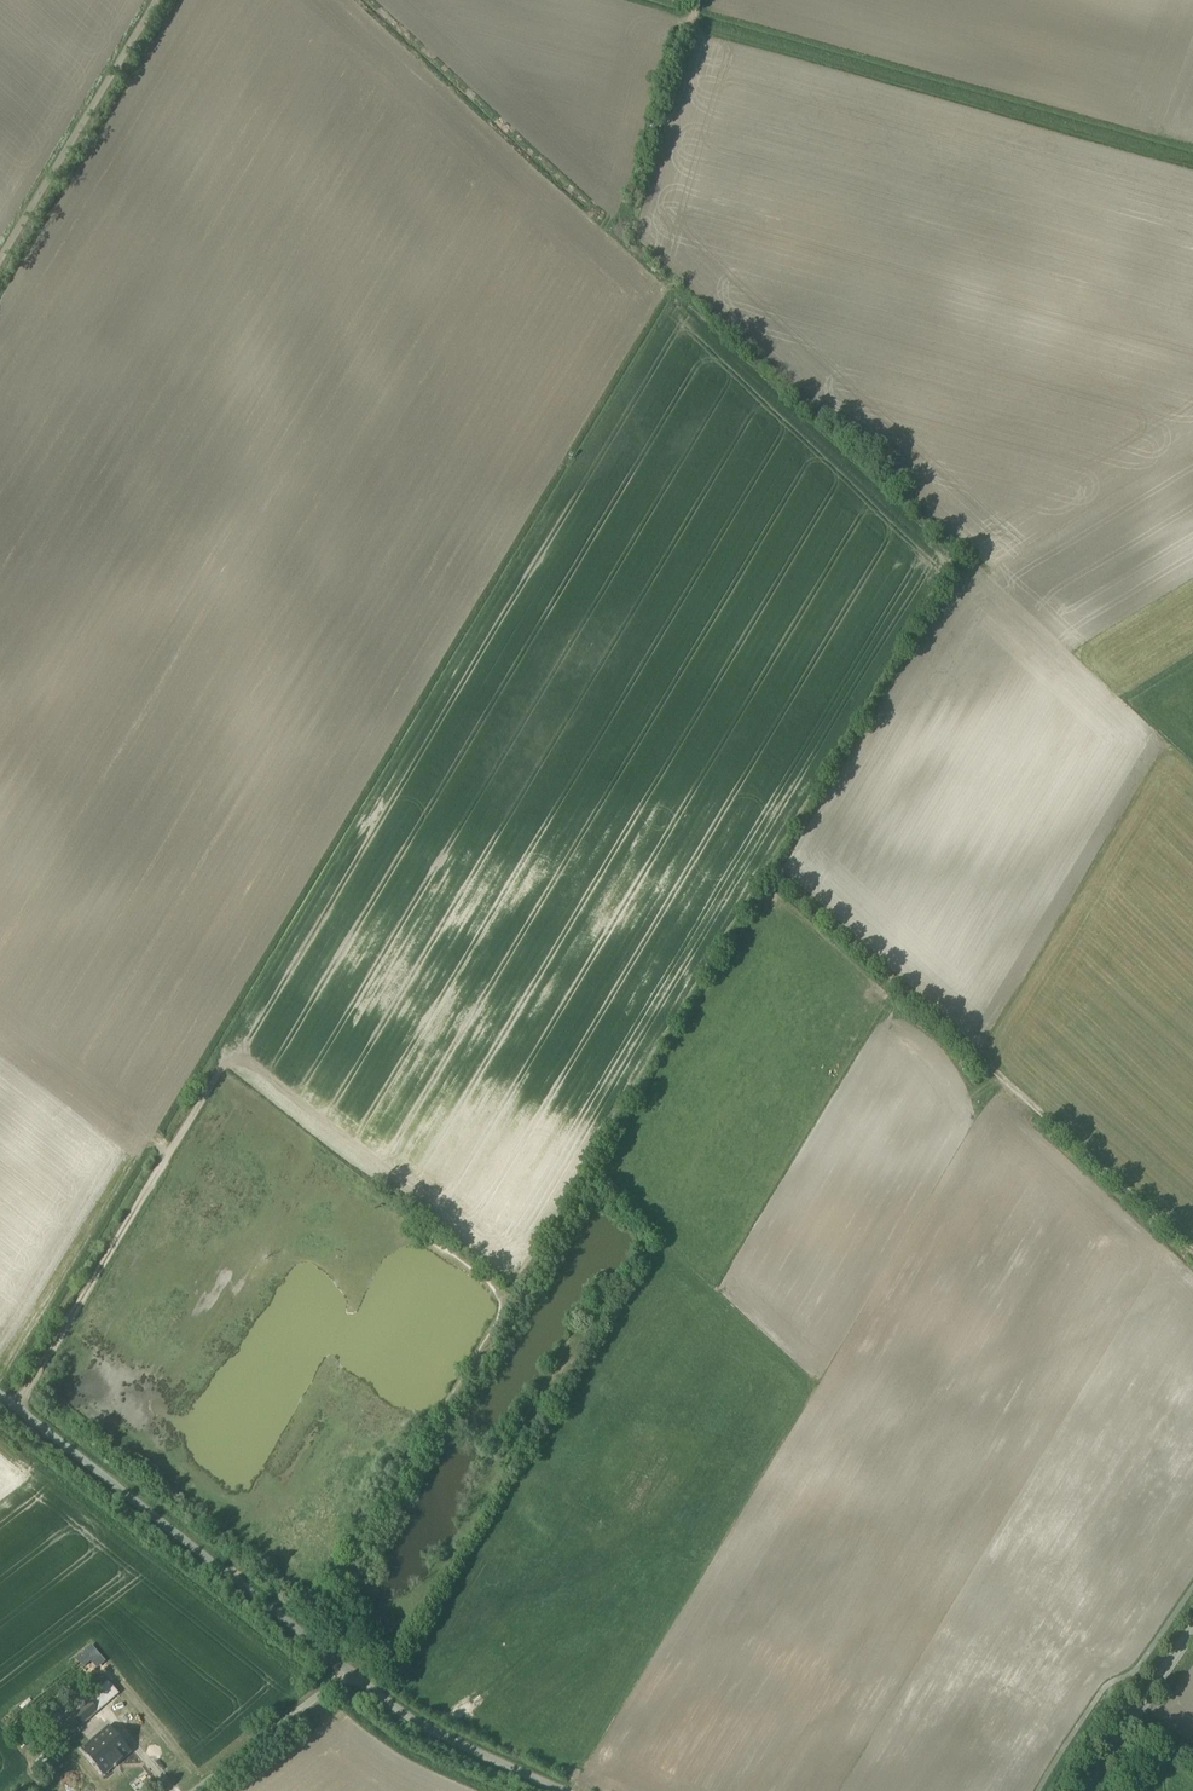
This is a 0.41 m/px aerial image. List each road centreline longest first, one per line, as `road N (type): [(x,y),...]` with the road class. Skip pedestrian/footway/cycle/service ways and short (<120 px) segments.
road 1 (track): [(1192,1252),(783,877)]
road 2 (unclassified): [(350,1670),(0,1389)]
road 3 (track): [(13,1399),(220,1066)]
road 4 (track): [(0,261),(158,0)]
road 5 (unclassified): [(563,1790),(411,1722),(350,1670)]
road 6 (unclassified): [(350,1670),(197,1790)]
road 7 (tertiary): [(1085,1790),(1192,1629)]

